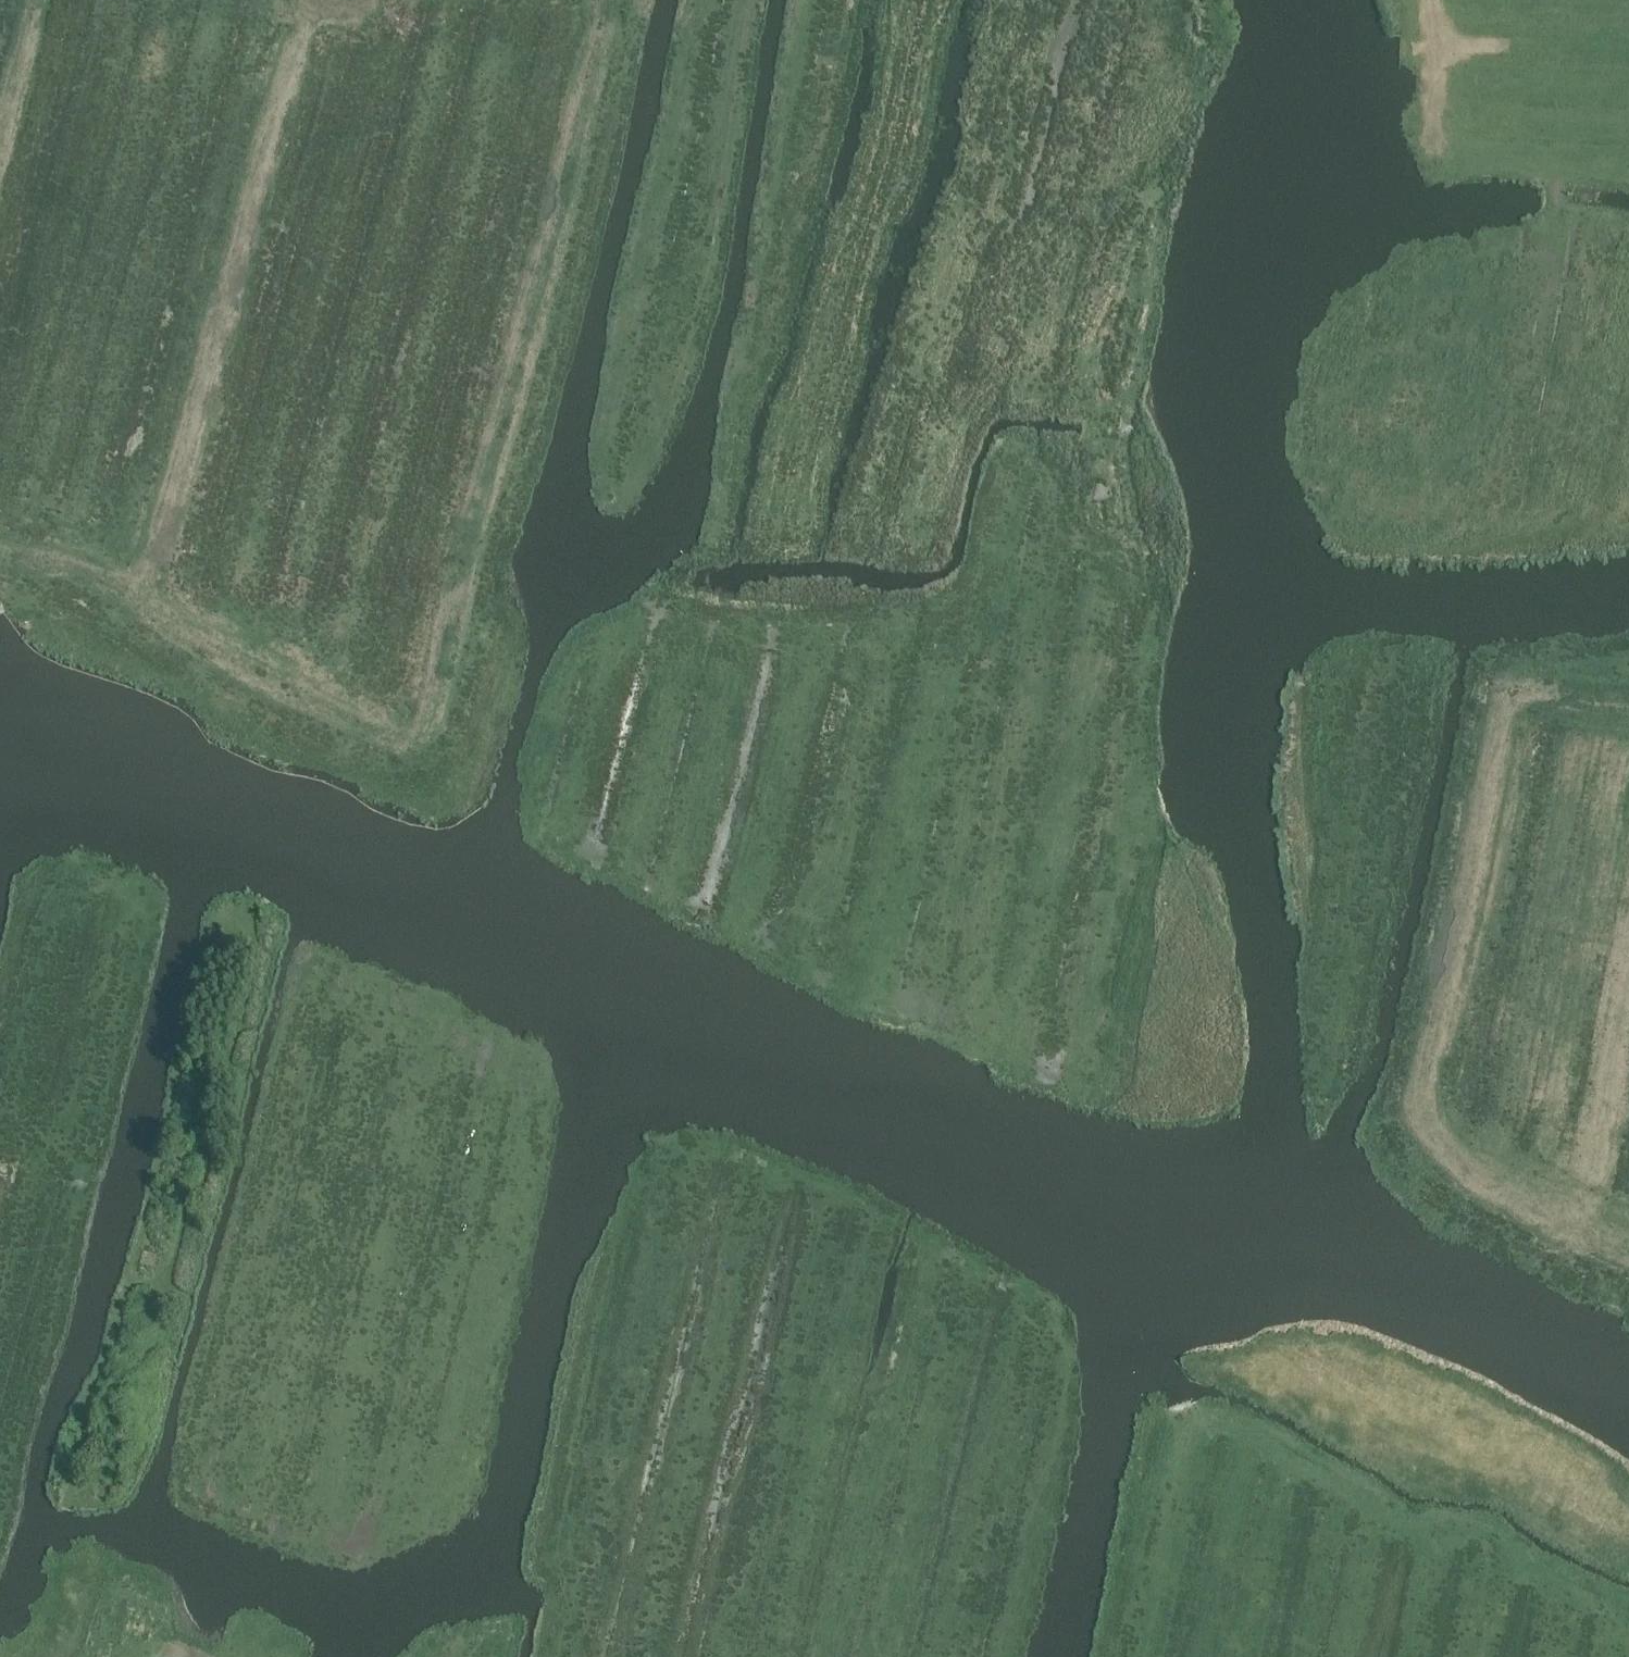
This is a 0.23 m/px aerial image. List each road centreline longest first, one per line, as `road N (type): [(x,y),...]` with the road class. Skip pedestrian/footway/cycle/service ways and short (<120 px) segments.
road 1 (track): [(1432,156),(1431,0)]

